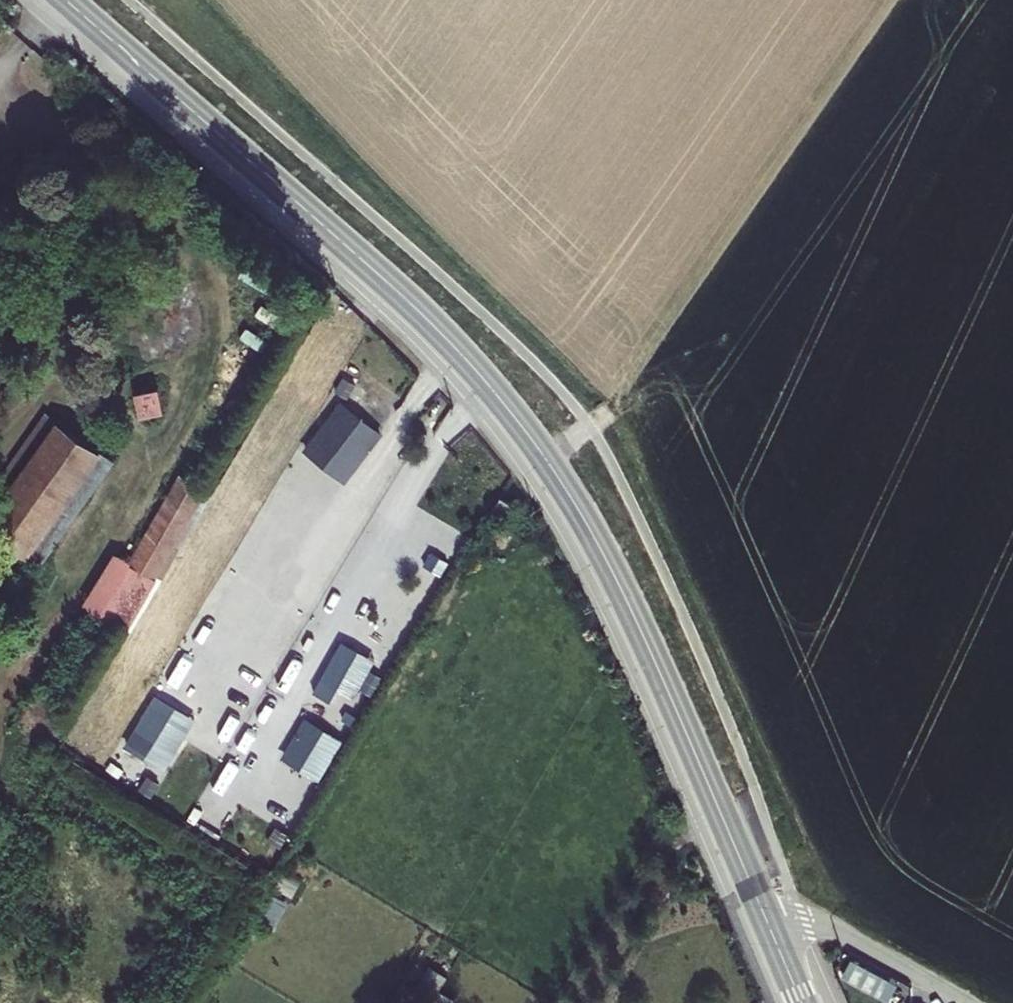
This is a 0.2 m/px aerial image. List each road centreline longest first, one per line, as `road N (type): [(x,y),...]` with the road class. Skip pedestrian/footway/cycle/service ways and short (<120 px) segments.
road 1 (secondary): [(802,1002),(614,575),(527,433),(411,303),(66,0)]

